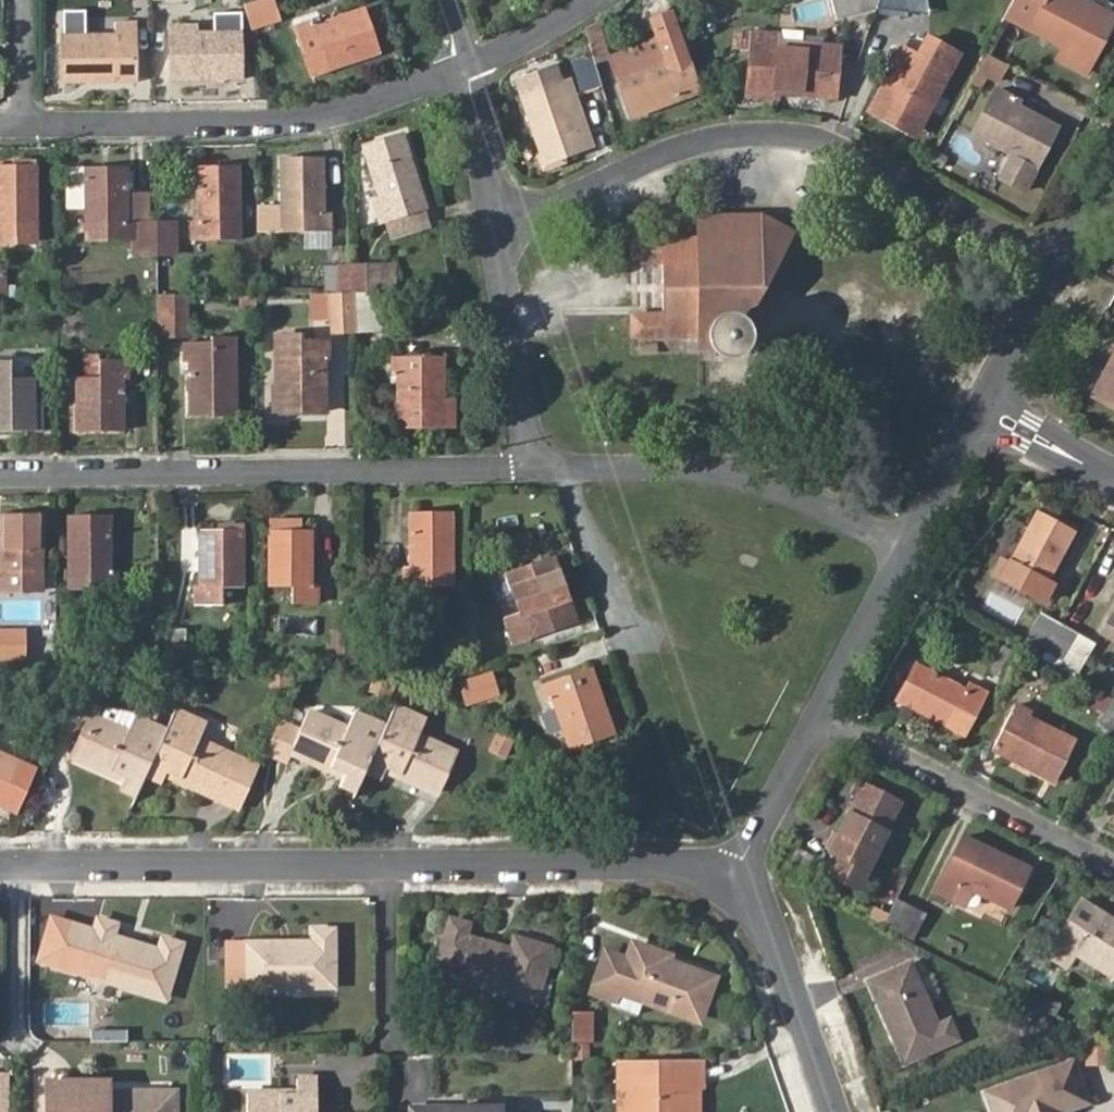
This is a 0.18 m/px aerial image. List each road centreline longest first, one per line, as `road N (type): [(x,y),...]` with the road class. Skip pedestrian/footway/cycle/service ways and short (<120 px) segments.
road 1 (residential): [(0,864),(676,865),(734,879)]
road 2 (residential): [(490,221),(704,141),(789,133),(824,139),(1067,259)]
road 3 (residential): [(0,475),(537,466)]
road 4 (residential): [(466,69),(342,113),(287,120),(26,124)]
road 5 (residential): [(566,466),(728,472),(780,486),(911,547)]
road 6 (residential): [(1113,866),(821,716)]
road 7 (residential): [(734,879),(779,940),(837,1111)]
road 8 (residential): [(537,466),(490,221)]
road 9 (residential): [(821,716),(911,547)]
road 10 (residential): [(734,879),(821,716)]
road 11 (residential): [(566,466),(629,637)]
road 12 (residential): [(985,410),(1067,259)]
road 13 (residential): [(911,547),(985,410)]
road 14 (residential): [(490,221),(466,69)]
road 15 (residential): [(594,0),(466,69)]
road 16 (residential): [(985,410),(1113,476)]
road 17 (residential): [(24,0),(26,124)]

